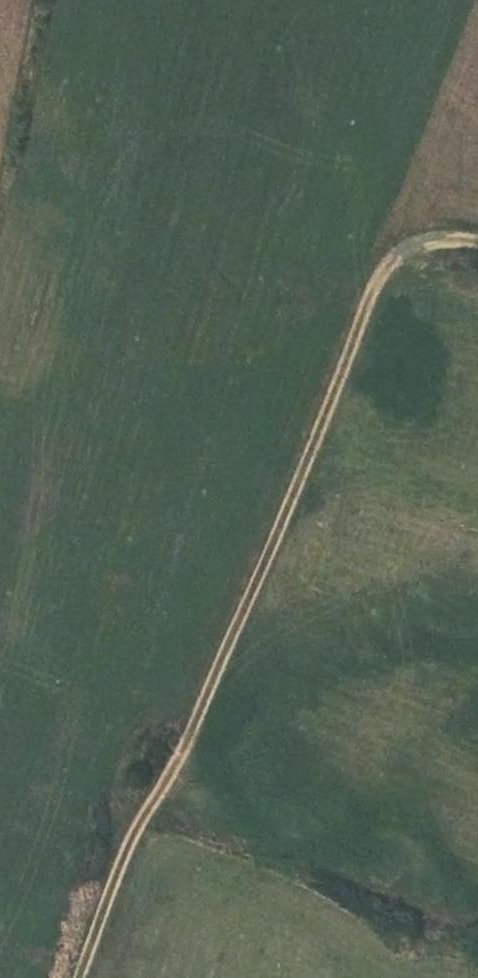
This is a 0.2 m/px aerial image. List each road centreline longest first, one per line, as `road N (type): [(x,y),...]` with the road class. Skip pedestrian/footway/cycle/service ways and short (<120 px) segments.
road 1 (track): [(477,250),(423,240),(362,310),(165,801),(105,896),(72,977)]

